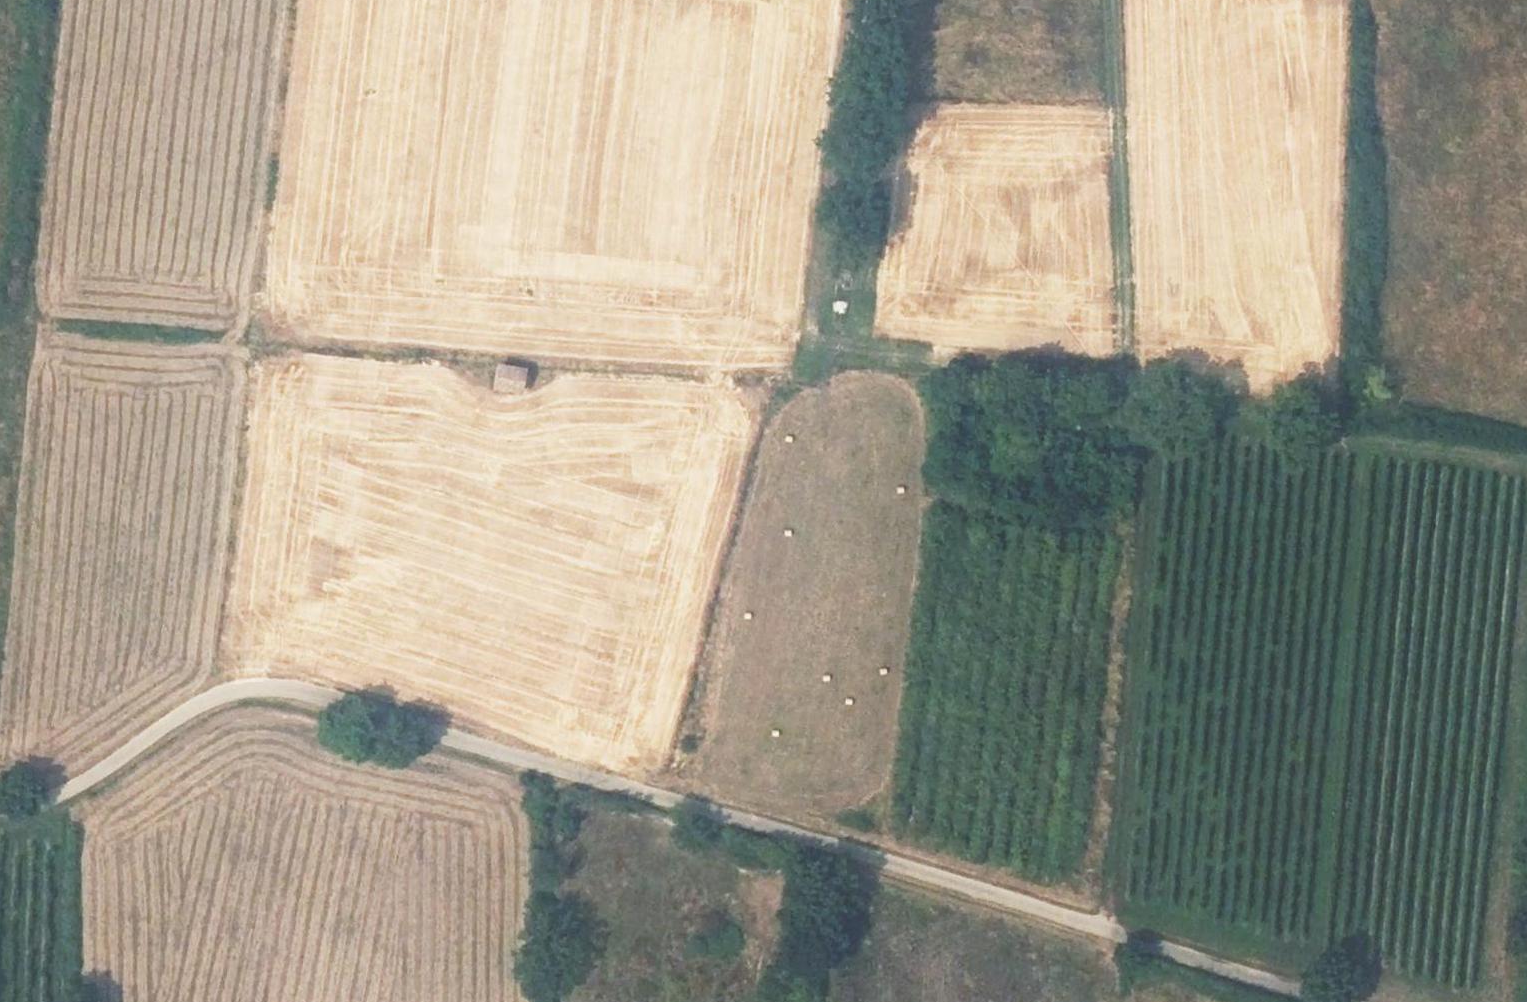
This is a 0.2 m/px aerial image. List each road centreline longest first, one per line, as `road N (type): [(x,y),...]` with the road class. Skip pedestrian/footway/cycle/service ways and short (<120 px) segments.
road 1 (unclassified): [(1342,1001),(900,864),(285,689),(248,689),(197,706),(51,799),(0,807)]
road 2 (track): [(1108,931),(1146,455),(1128,368),(1109,0)]

